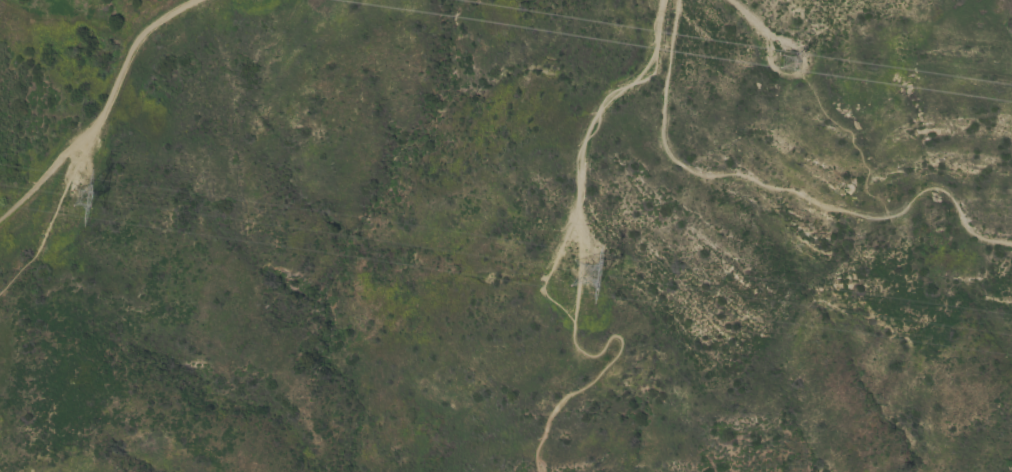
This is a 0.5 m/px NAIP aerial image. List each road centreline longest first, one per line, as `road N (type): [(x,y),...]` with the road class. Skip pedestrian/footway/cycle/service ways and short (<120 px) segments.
road 1 (track): [(659,0),(654,59),(592,118),(575,225),(546,274)]
road 2 (track): [(0,217),(93,126),(144,29),(190,0)]
road 3 (track): [(760,34),(770,66),(796,73),(808,57),(789,39),(760,34)]

